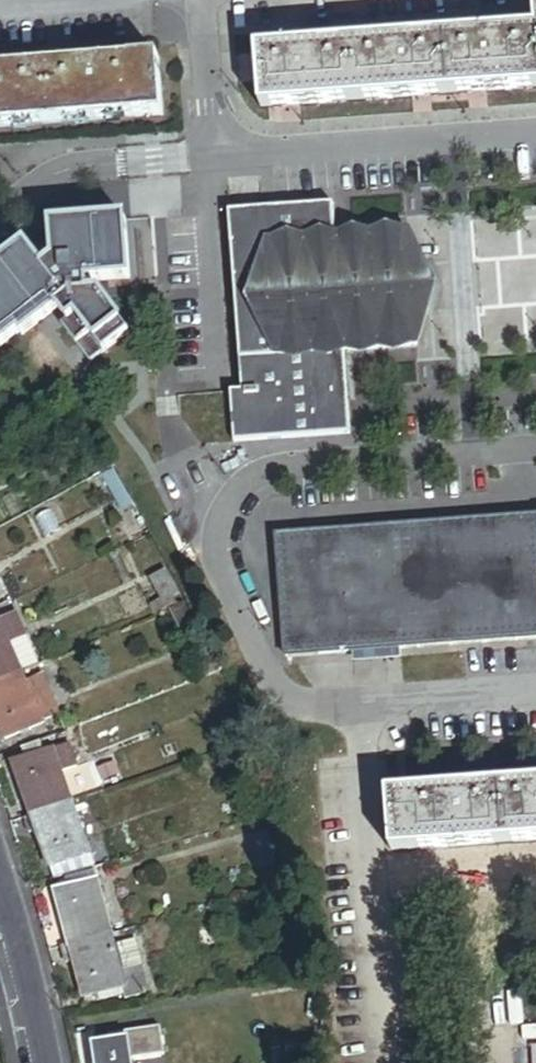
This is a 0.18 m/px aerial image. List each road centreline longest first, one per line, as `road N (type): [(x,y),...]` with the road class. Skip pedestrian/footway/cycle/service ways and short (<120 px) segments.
road 1 (residential): [(0,218),(65,168),(535,136)]
road 2 (residential): [(41,1062),(0,901)]

